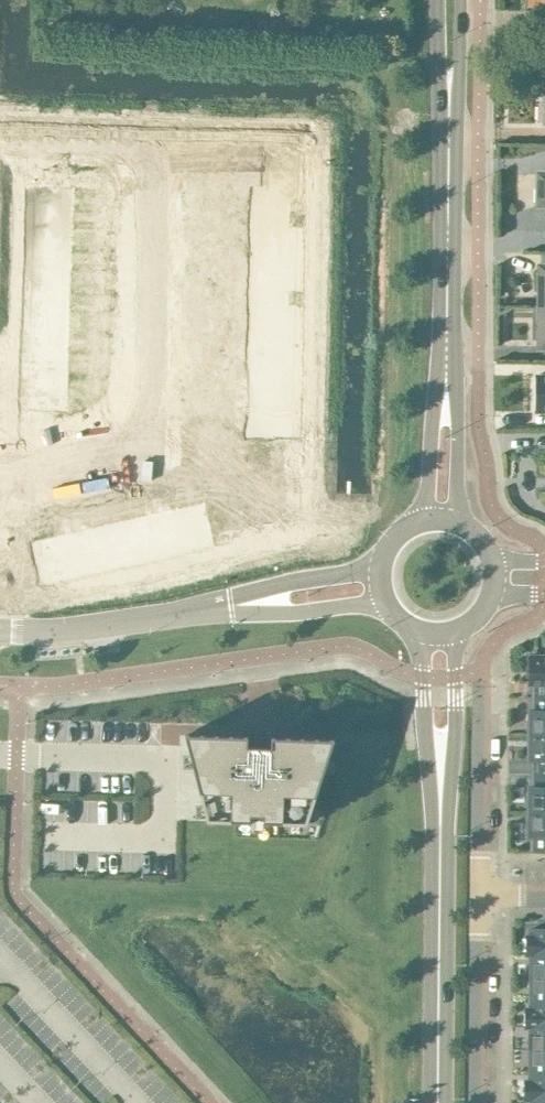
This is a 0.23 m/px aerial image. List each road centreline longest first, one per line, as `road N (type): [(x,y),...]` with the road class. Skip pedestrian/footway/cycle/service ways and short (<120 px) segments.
road 1 (residential): [(0,471),(130,444),(147,429),(154,141),(0,136)]
road 2 (secondary): [(437,1102),(441,787)]
road 3 (secondary): [(445,392),(451,110)]
road 4 (residential): [(0,630),(228,605)]
road 5 (residential): [(478,893),(482,680)]
road 6 (residential): [(476,1102),(478,893)]
road 7 (residential): [(144,1102),(0,959)]
road 8 (residential): [(383,561),(228,605)]
road 9 (secondary): [(418,629),(441,787)]
road 10 (secondary): [(441,787),(455,721),(456,629)]
road 11 (residential): [(228,605),(296,612),(386,599)]
road 12 (secondary): [(458,525),(457,428),(445,392)]
road 13 (secondary): [(445,392),(432,429),(425,522)]

